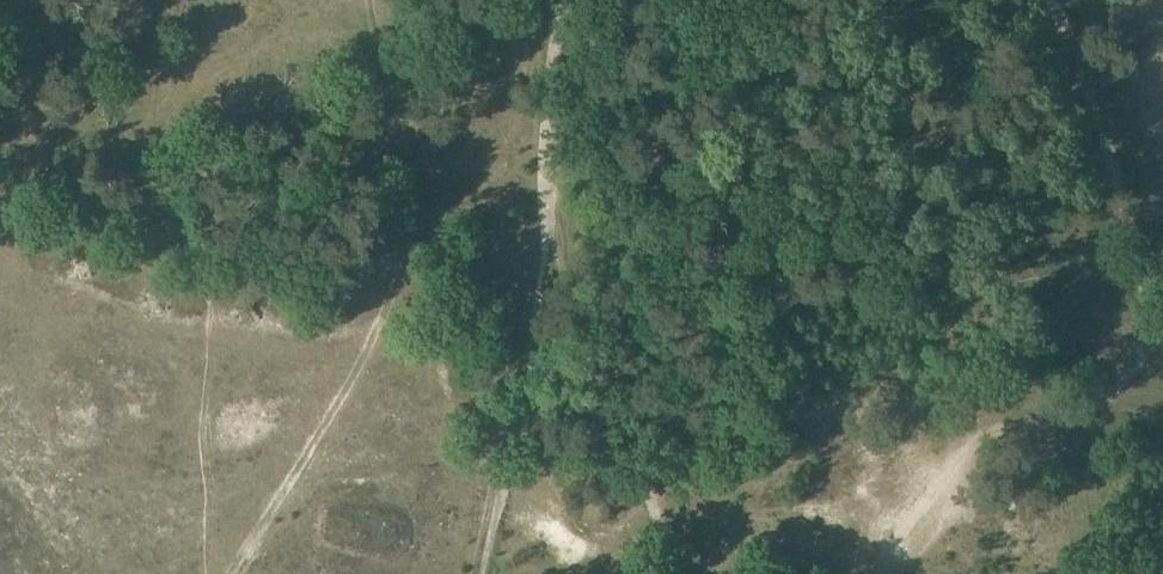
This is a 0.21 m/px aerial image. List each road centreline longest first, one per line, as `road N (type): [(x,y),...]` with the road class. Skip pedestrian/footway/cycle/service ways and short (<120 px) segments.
road 1 (track): [(1160,320),(1027,0)]

